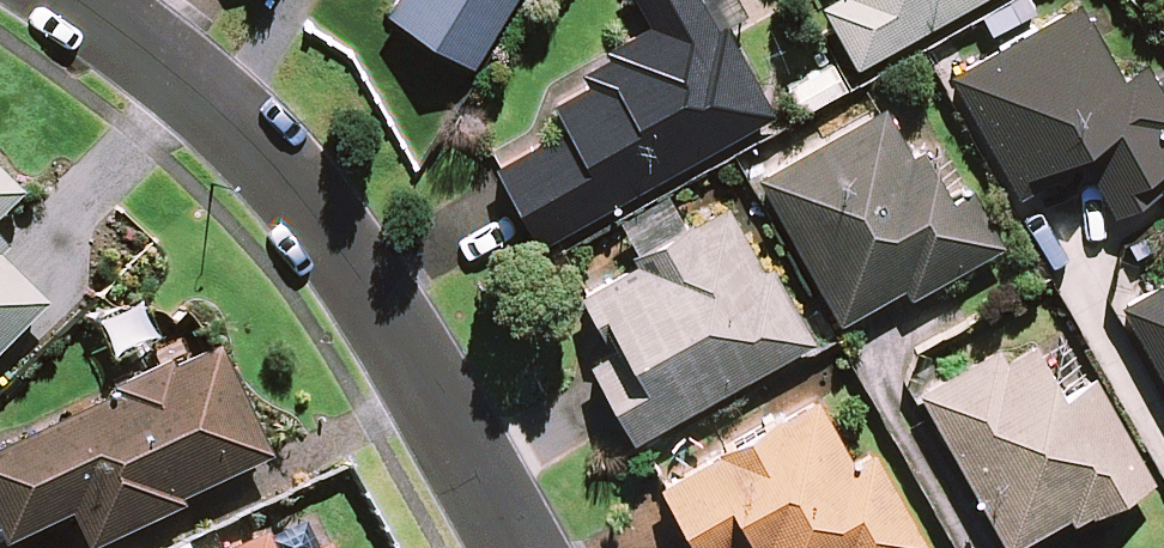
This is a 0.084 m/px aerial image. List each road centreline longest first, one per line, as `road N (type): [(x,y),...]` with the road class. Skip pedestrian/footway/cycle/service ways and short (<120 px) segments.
road 1 (residential): [(73,0),(186,82),(295,186),(381,301),(517,547)]

